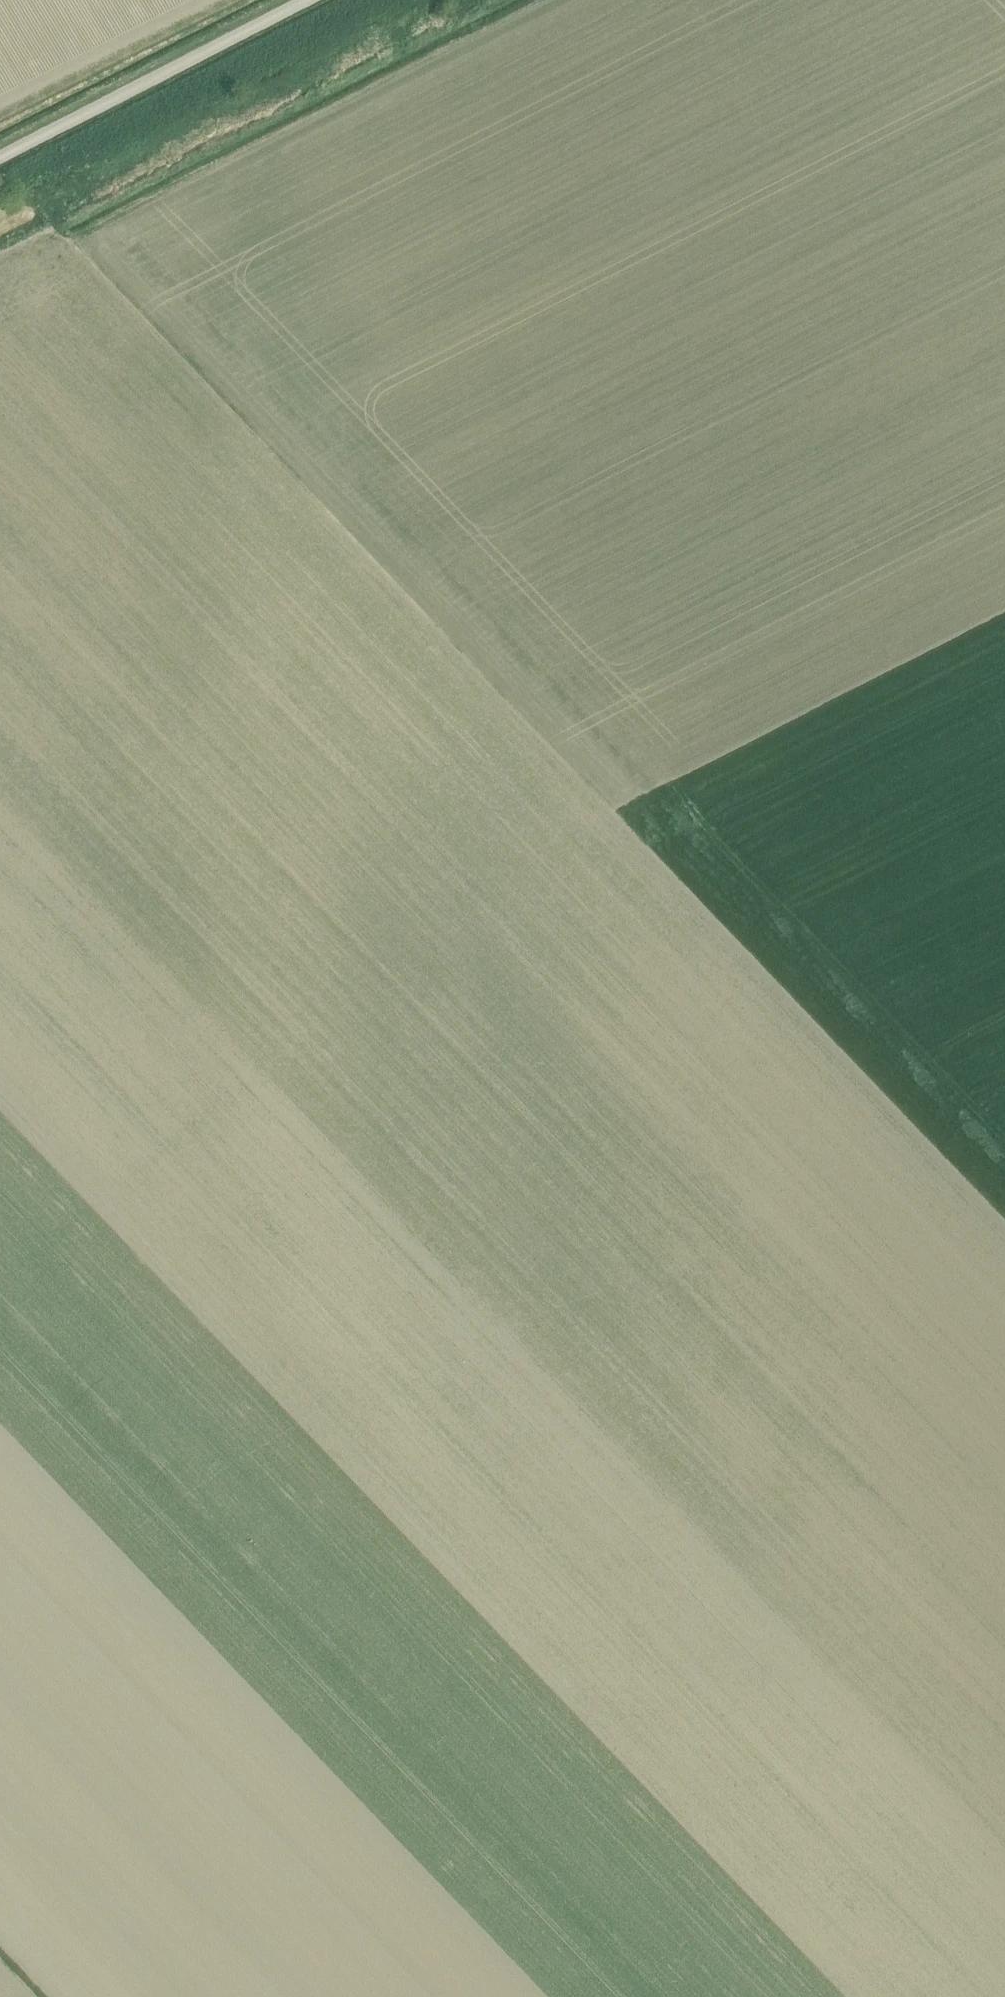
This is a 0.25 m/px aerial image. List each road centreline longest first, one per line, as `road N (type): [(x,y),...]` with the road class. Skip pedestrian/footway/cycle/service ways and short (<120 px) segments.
road 1 (unclassified): [(0,157),(306,0)]

